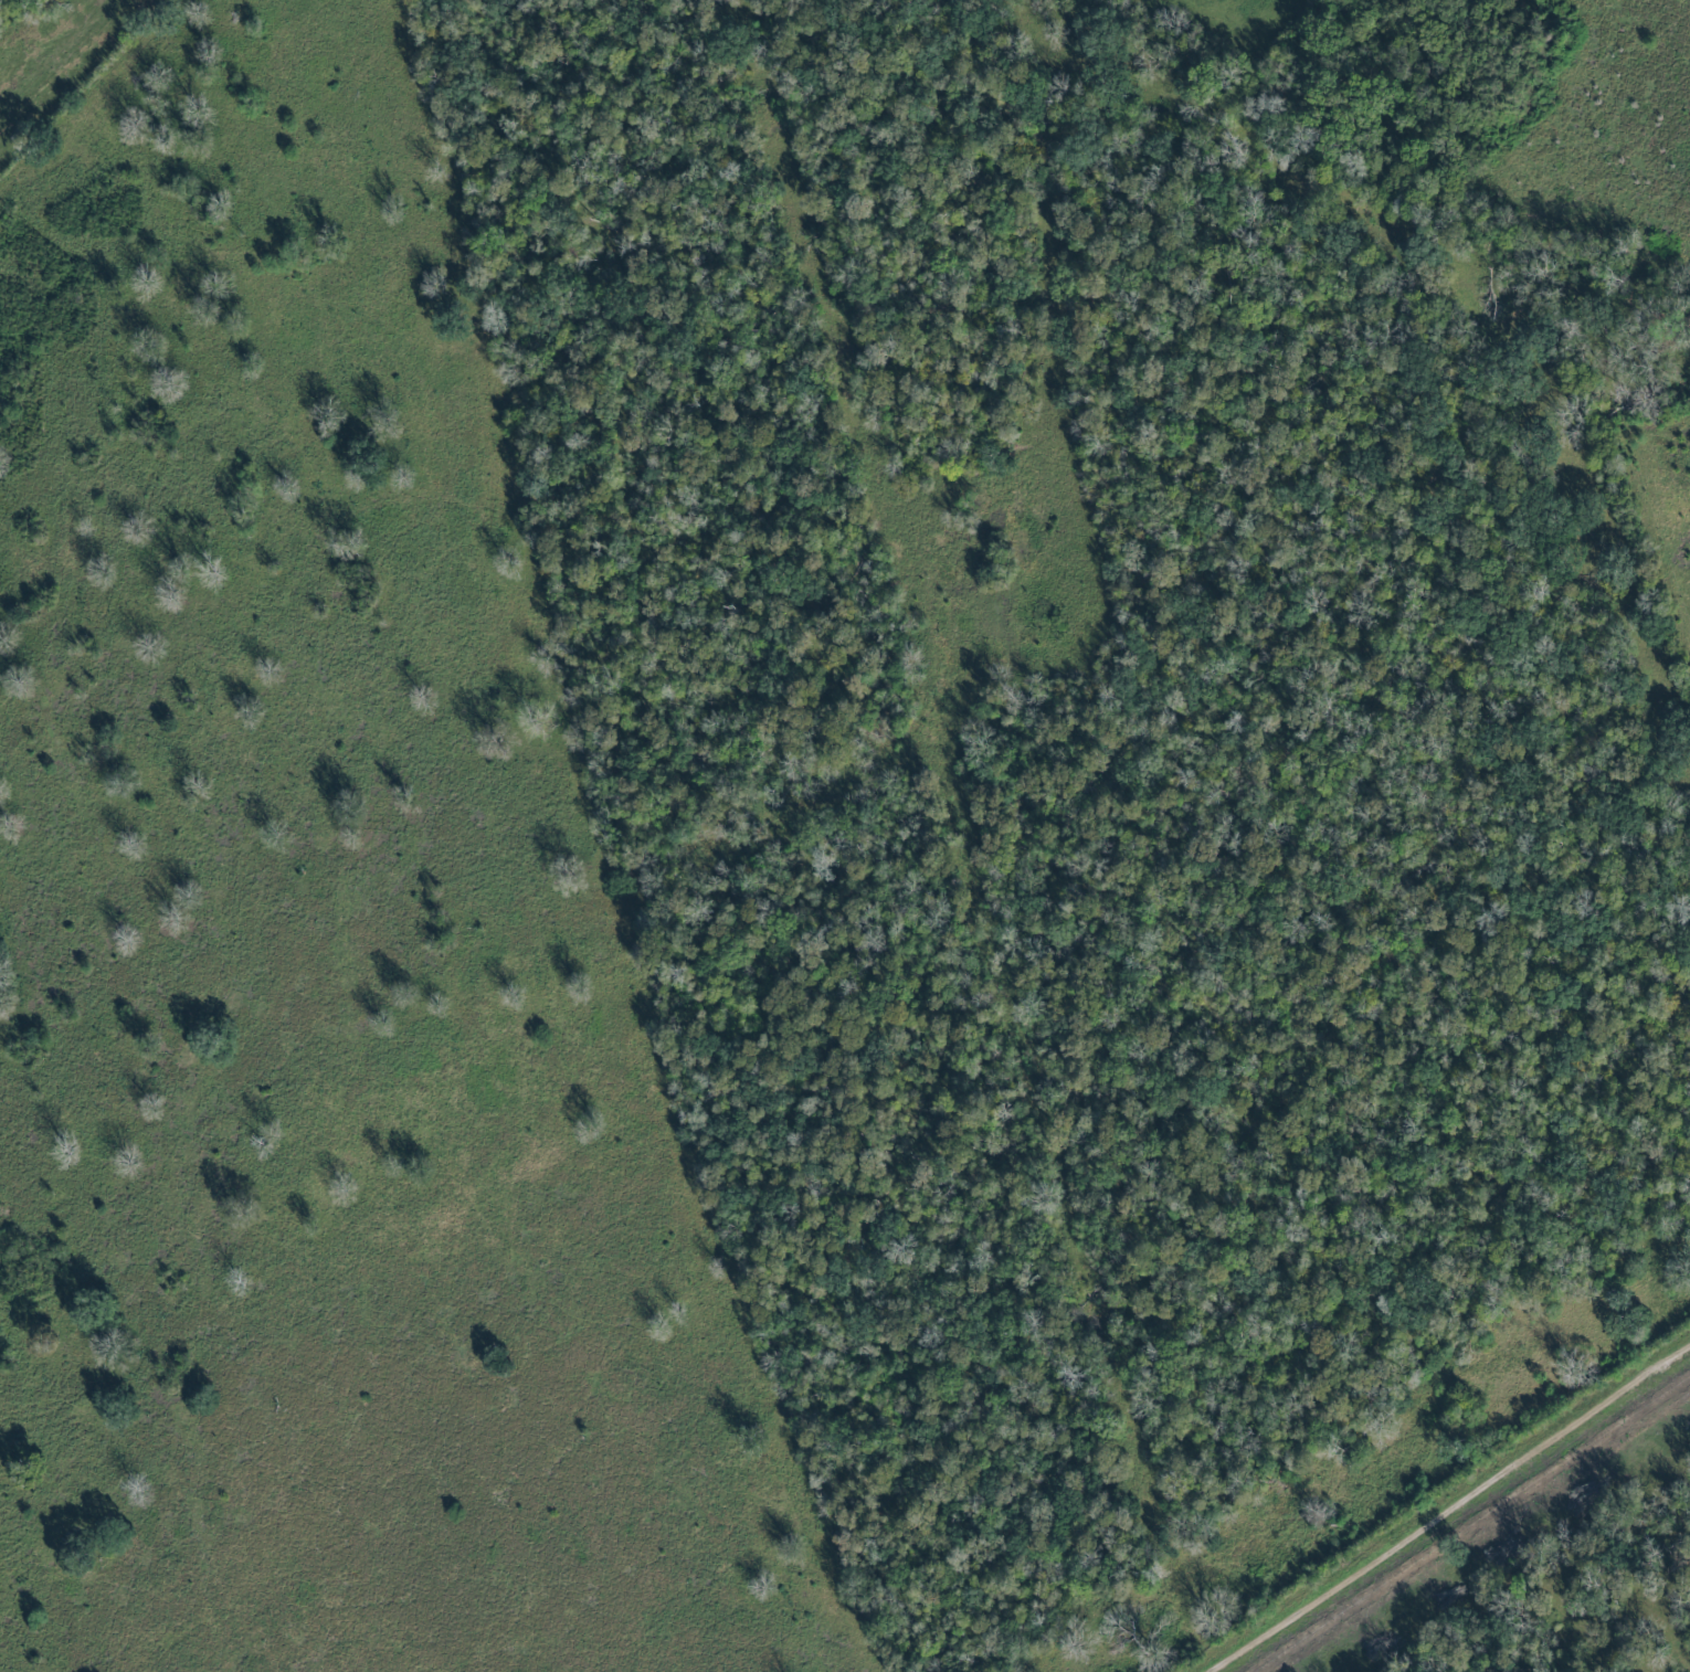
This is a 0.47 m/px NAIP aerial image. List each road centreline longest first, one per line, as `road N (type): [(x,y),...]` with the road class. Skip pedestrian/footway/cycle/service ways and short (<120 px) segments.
road 1 (track): [(1222,1671),(1689,1356)]

